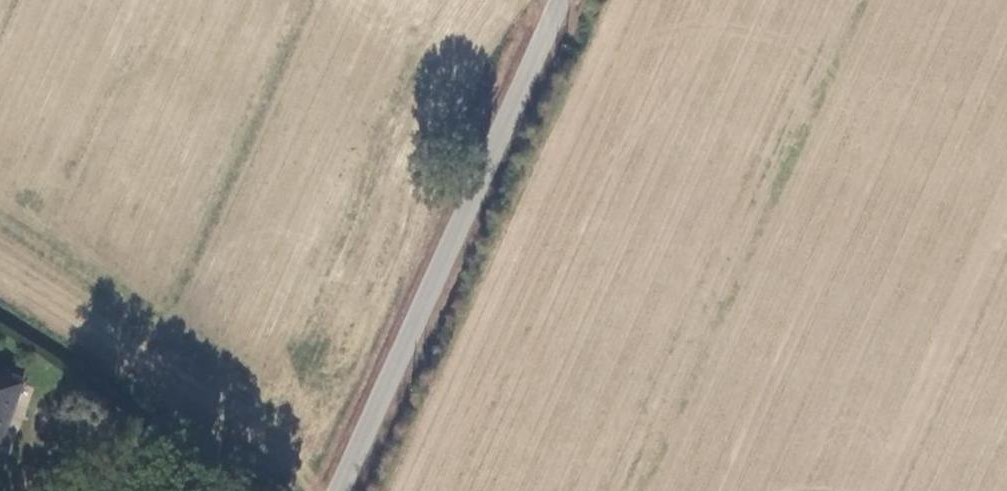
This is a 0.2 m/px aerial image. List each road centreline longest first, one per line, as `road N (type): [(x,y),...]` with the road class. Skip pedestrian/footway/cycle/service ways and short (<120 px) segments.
road 1 (unclassified): [(337,490),(558,0)]

